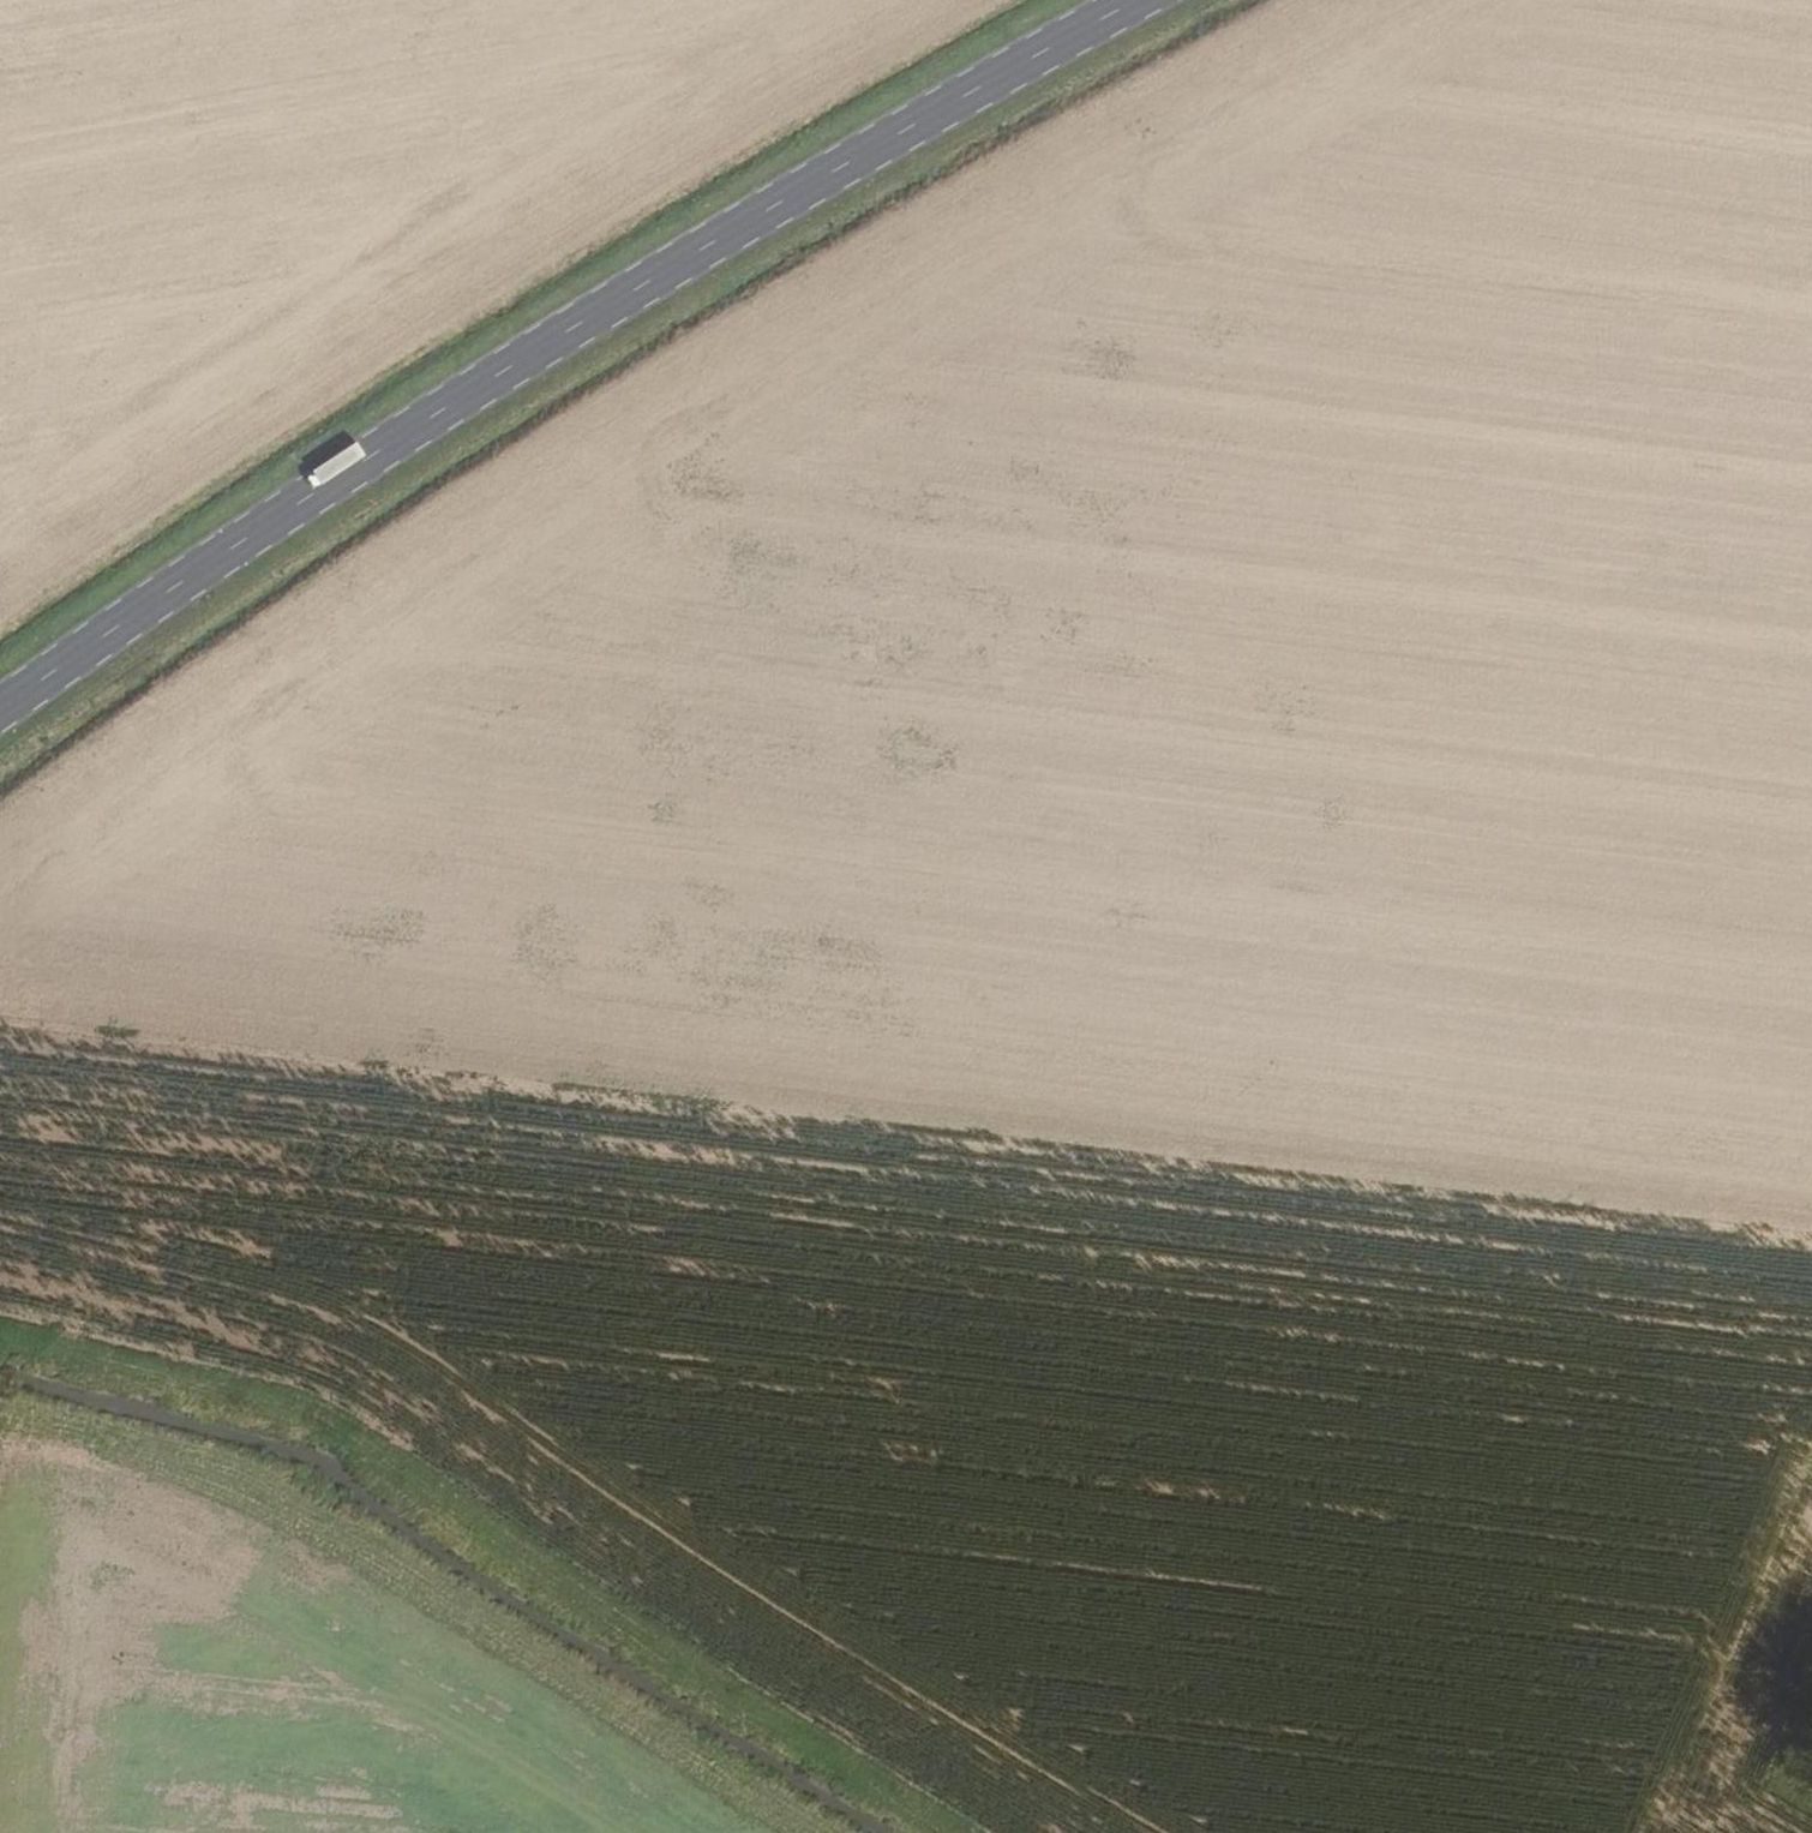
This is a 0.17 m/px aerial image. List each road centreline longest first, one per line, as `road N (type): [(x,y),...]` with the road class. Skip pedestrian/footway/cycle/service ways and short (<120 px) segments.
road 1 (primary): [(0,709),(503,371),(906,129),(1139,0)]
road 2 (track): [(0,1411),(274,1504),(818,1832)]

